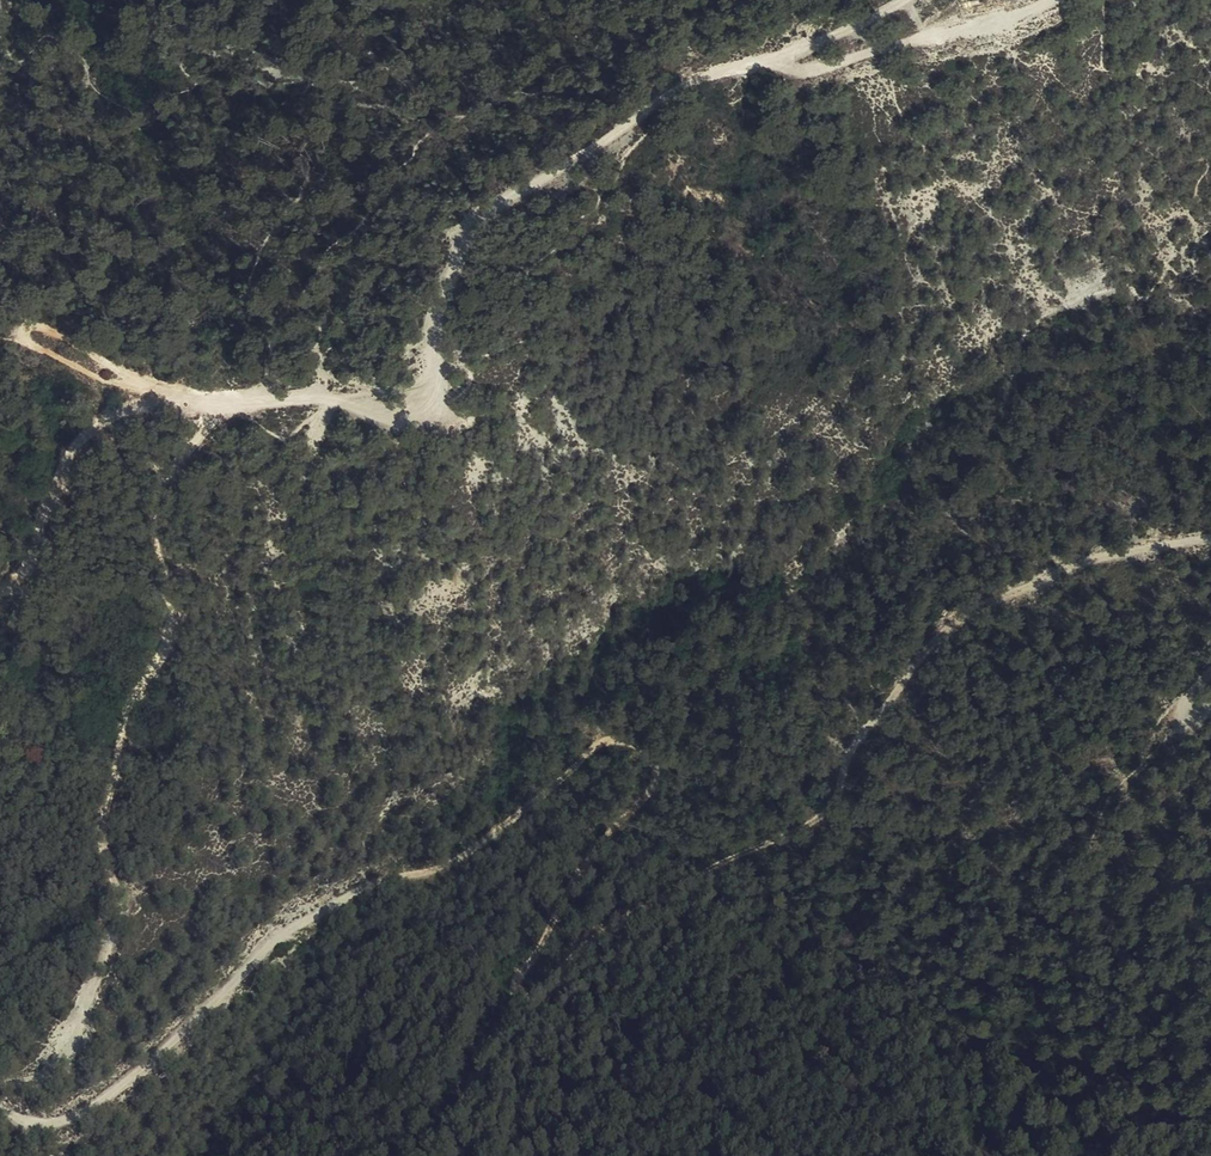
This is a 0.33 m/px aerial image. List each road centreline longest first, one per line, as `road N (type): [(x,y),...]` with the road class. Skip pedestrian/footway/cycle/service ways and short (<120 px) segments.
road 1 (track): [(0,1110),(23,1125),(55,1125),(90,1106),(170,1042),(291,924),(382,877),(421,873),(466,854),(601,743),(637,743),(657,773),(648,795),(583,868),(522,973),(517,997)]
road 2 (track): [(1052,0),(814,72),(729,67),(676,93),(504,200),(468,243),(447,289),(432,381),(419,399),(395,407),(246,396)]
road 3 (track): [(1210,539),(1098,558),(983,606),(941,635),(860,739),(835,806),(722,862),(589,942),(538,994),(517,997)]
road 4 (track): [(215,395),(201,434),(162,488),(157,518),(170,622),(122,728),(105,815),(120,904),(109,941),(78,1019),(40,1074),(0,1079)]
road 5 (track): [(0,583),(28,563),(72,455),(103,418),(178,395)]
road 6 (track): [(517,997),(463,1104),(450,1137),(452,1155)]
road 7 (track): [(907,0),(766,68)]
road 8 (track): [(178,395),(62,346)]

